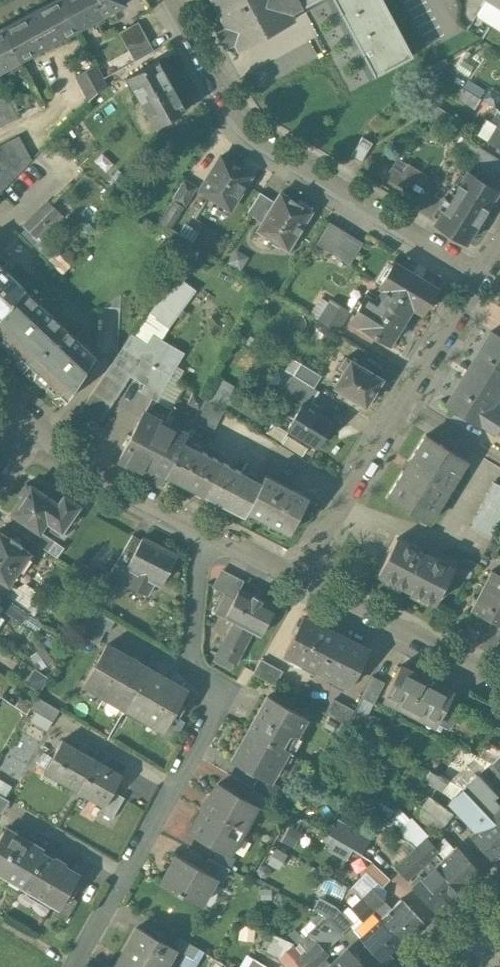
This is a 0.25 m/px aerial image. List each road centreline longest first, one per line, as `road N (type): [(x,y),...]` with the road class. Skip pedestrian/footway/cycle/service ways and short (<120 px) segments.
road 1 (residential): [(70,966),(225,687),(198,659),(201,528)]
road 2 (residential): [(167,0),(227,96),(290,161),(473,265)]
road 3 (residential): [(284,572),(473,265)]
road 4 (residential): [(499,674),(284,572)]
road 5 (residential): [(201,528),(91,476),(31,419)]

